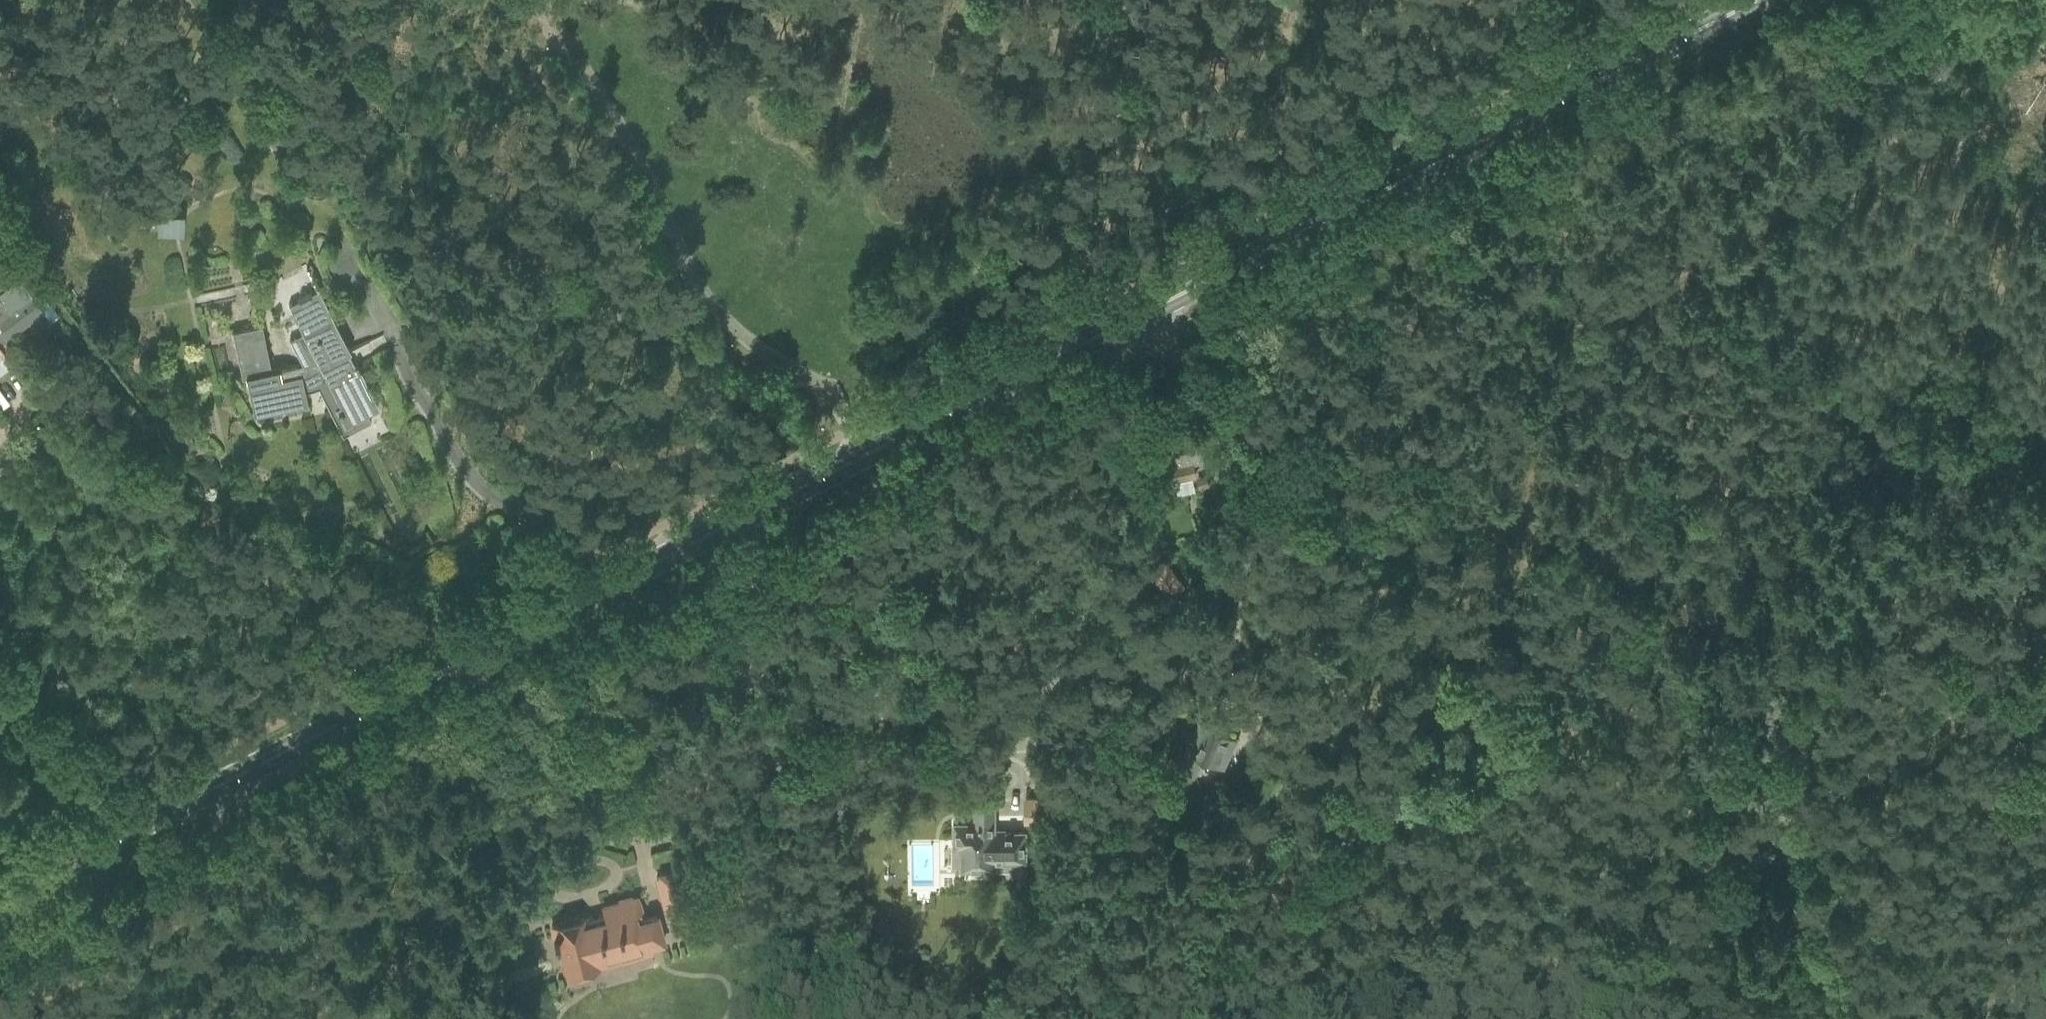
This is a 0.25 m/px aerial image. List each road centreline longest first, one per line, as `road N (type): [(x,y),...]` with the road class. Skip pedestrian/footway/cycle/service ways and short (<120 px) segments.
road 1 (secondary): [(0,898),(1759,0)]

